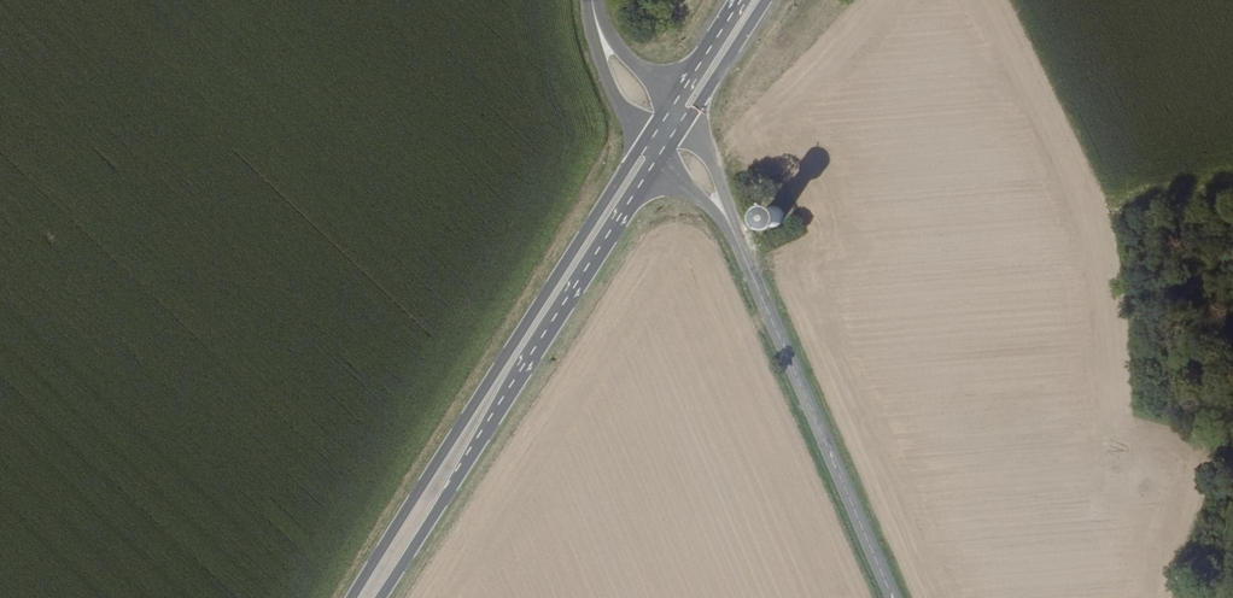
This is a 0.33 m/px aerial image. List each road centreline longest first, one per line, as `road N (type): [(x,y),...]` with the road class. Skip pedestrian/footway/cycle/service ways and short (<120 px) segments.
road 1 (primary): [(648,134),(356,597)]
road 2 (tertiary): [(735,231),(891,597)]
road 3 (primary): [(473,459),(533,337),(658,145)]
road 4 (primary): [(473,459),(665,156)]
road 5 (primary): [(380,597),(473,459)]
road 6 (primary): [(685,126),(767,0)]
road 7 (primary): [(746,0),(675,114)]
road 8 (secondary): [(596,22),(607,78),(648,134)]
road 9 (primary): [(735,0),(668,103)]

